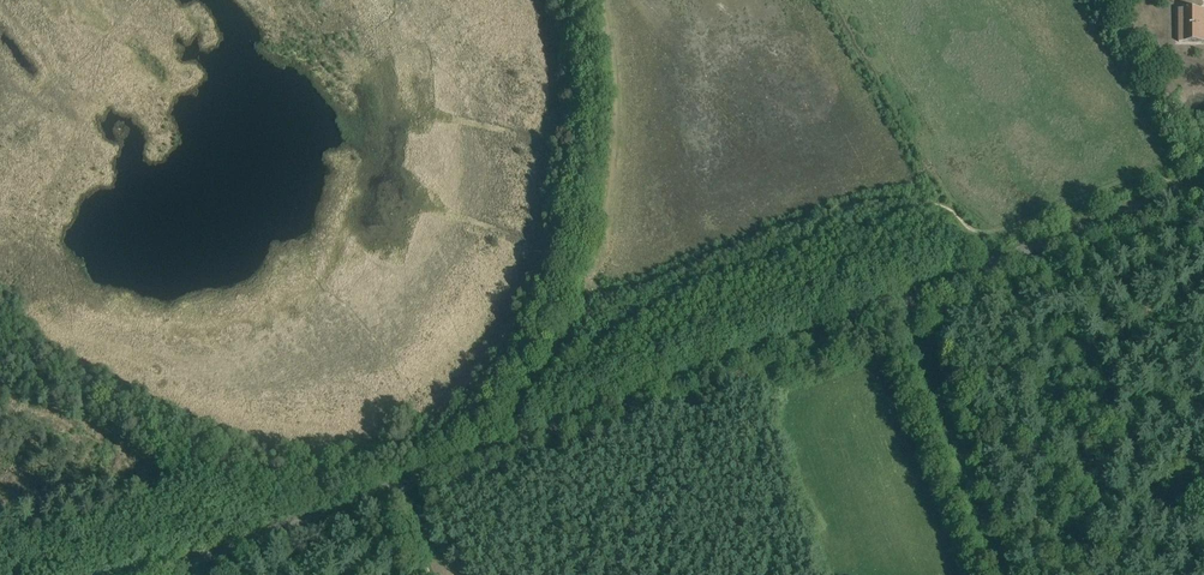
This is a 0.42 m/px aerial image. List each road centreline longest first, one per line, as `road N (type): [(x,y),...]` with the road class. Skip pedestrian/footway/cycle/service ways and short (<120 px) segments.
road 1 (unclassified): [(167,574),(1203,179)]
road 2 (track): [(999,574),(899,296)]
road 3 (track): [(1192,186),(1148,176),(1001,237),(976,232),(953,212)]
road 4 (track): [(513,442),(589,289)]

